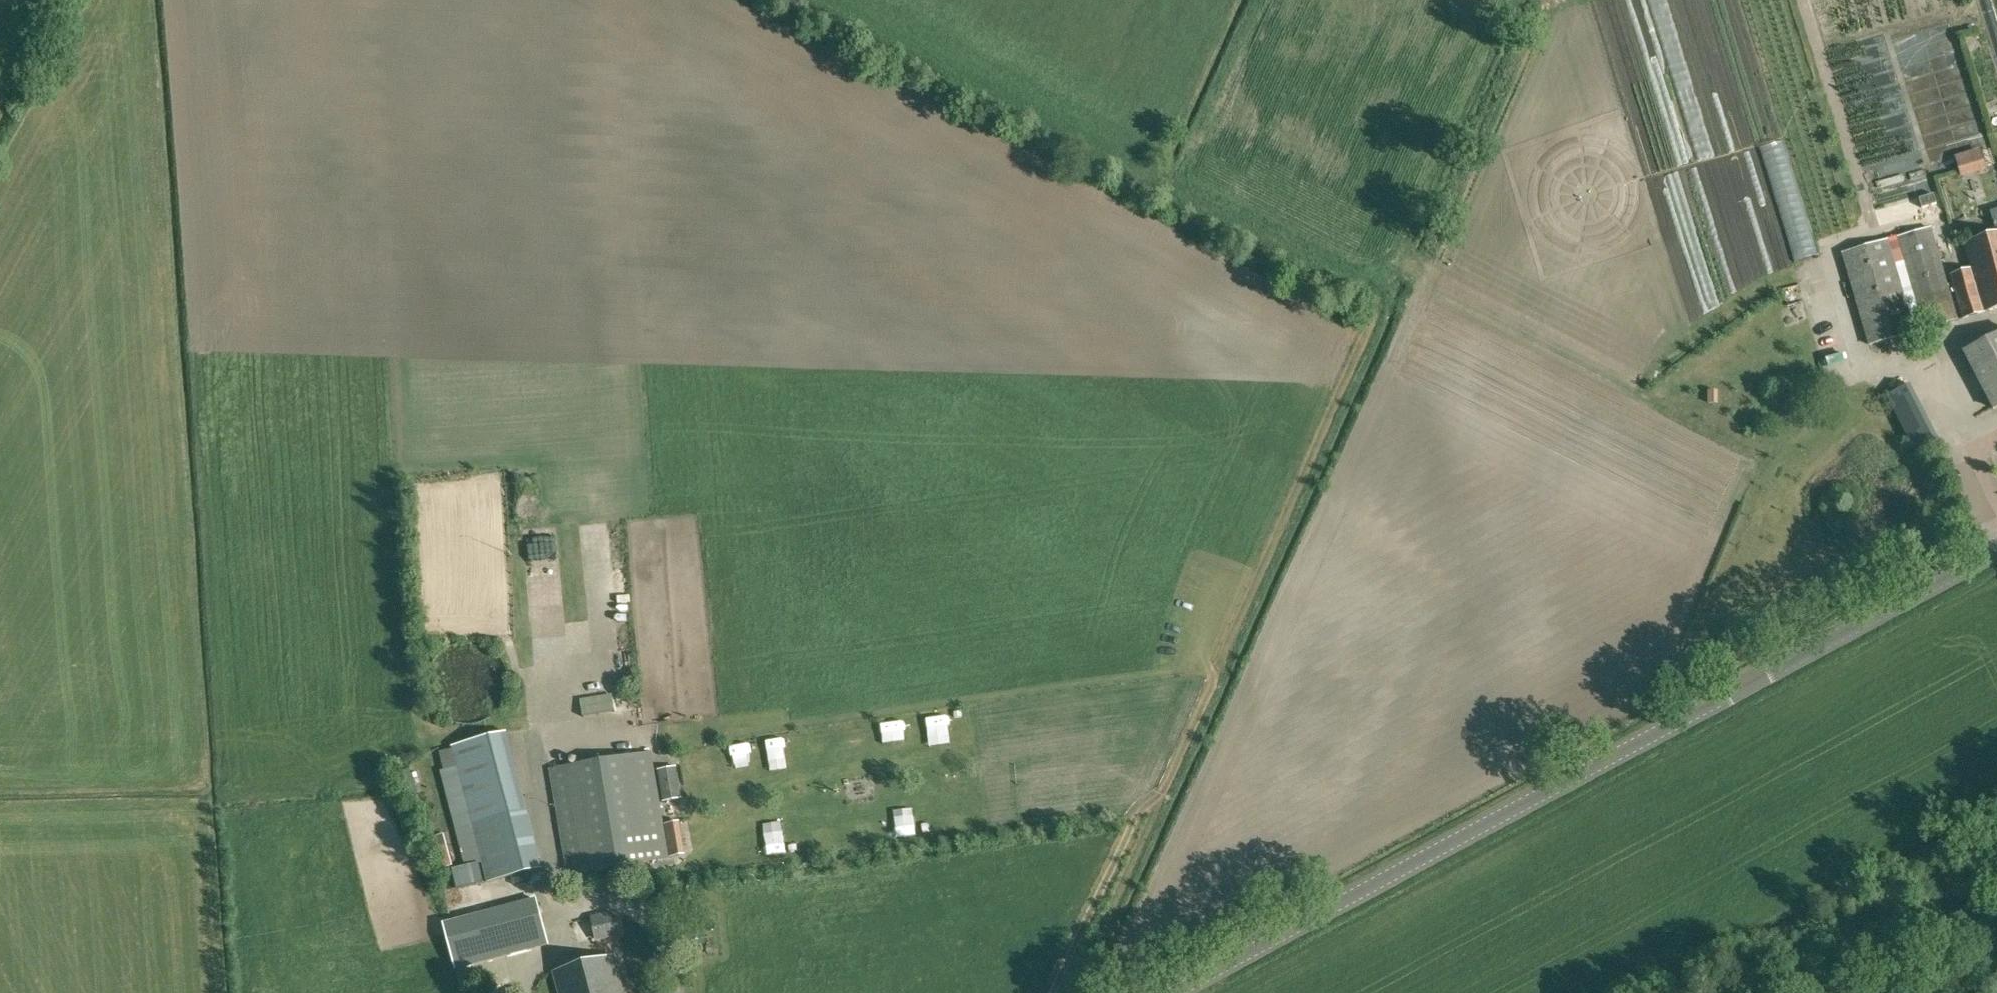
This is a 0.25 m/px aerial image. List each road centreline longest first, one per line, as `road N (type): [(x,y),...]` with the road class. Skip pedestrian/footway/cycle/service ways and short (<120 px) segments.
road 1 (tertiary): [(1165,992),(1996,545)]

